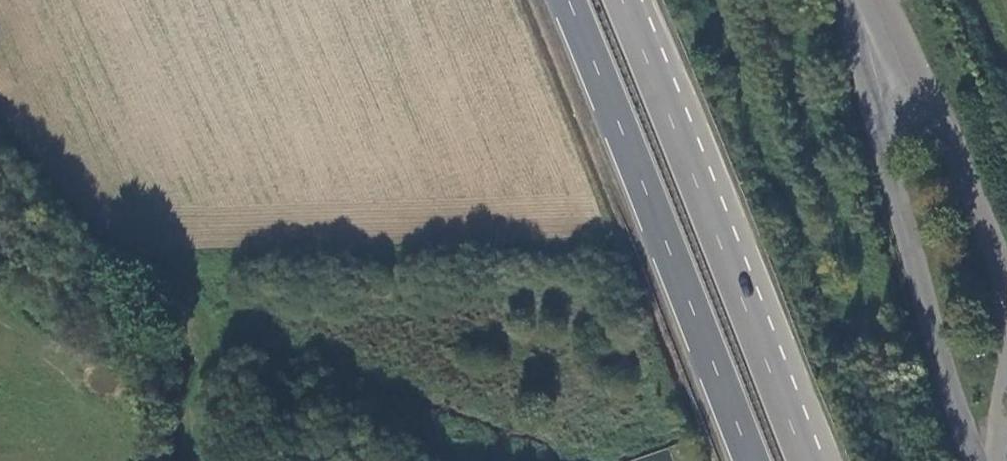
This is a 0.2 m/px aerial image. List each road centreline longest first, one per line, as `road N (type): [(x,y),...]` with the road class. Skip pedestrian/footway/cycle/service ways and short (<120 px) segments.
road 1 (trunk): [(807,460),(618,0)]
road 2 (trunk): [(565,0),(749,460)]
road 3 (unclassified): [(837,0),(982,460)]
road 4 (unclassified): [(1006,273),(886,0)]

